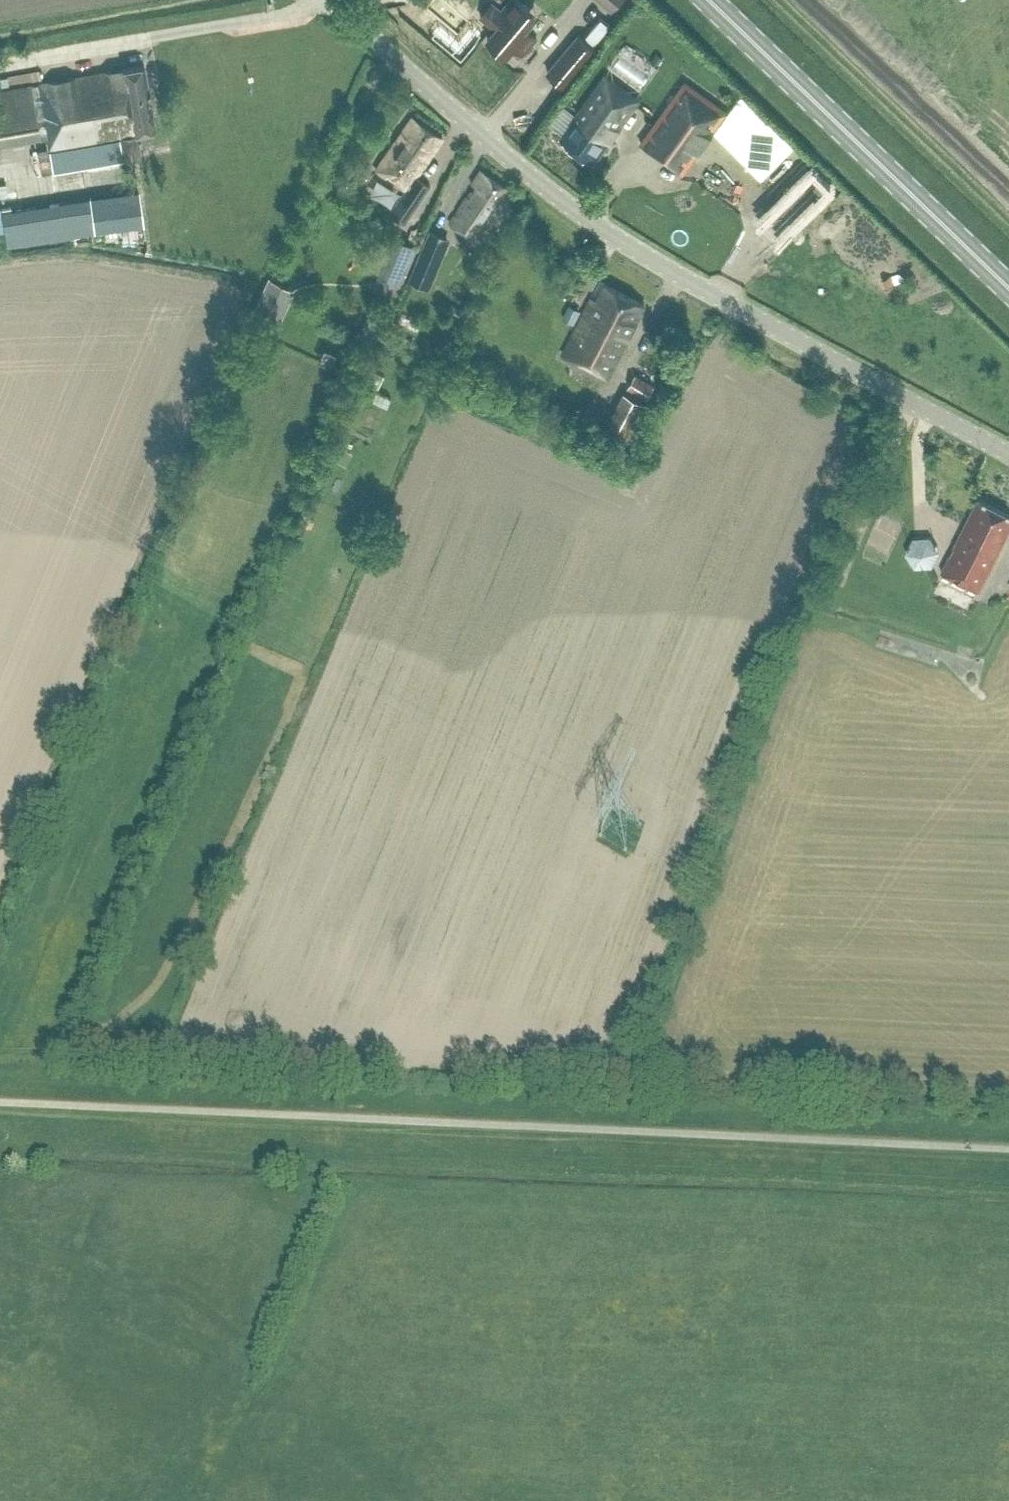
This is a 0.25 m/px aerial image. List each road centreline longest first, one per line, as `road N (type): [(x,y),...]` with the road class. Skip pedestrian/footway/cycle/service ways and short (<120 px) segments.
road 1 (unclassified): [(1008,452),(577,211),(337,0)]
road 2 (primary): [(1008,287),(710,0)]
road 3 (track): [(780,0),(1008,220)]

